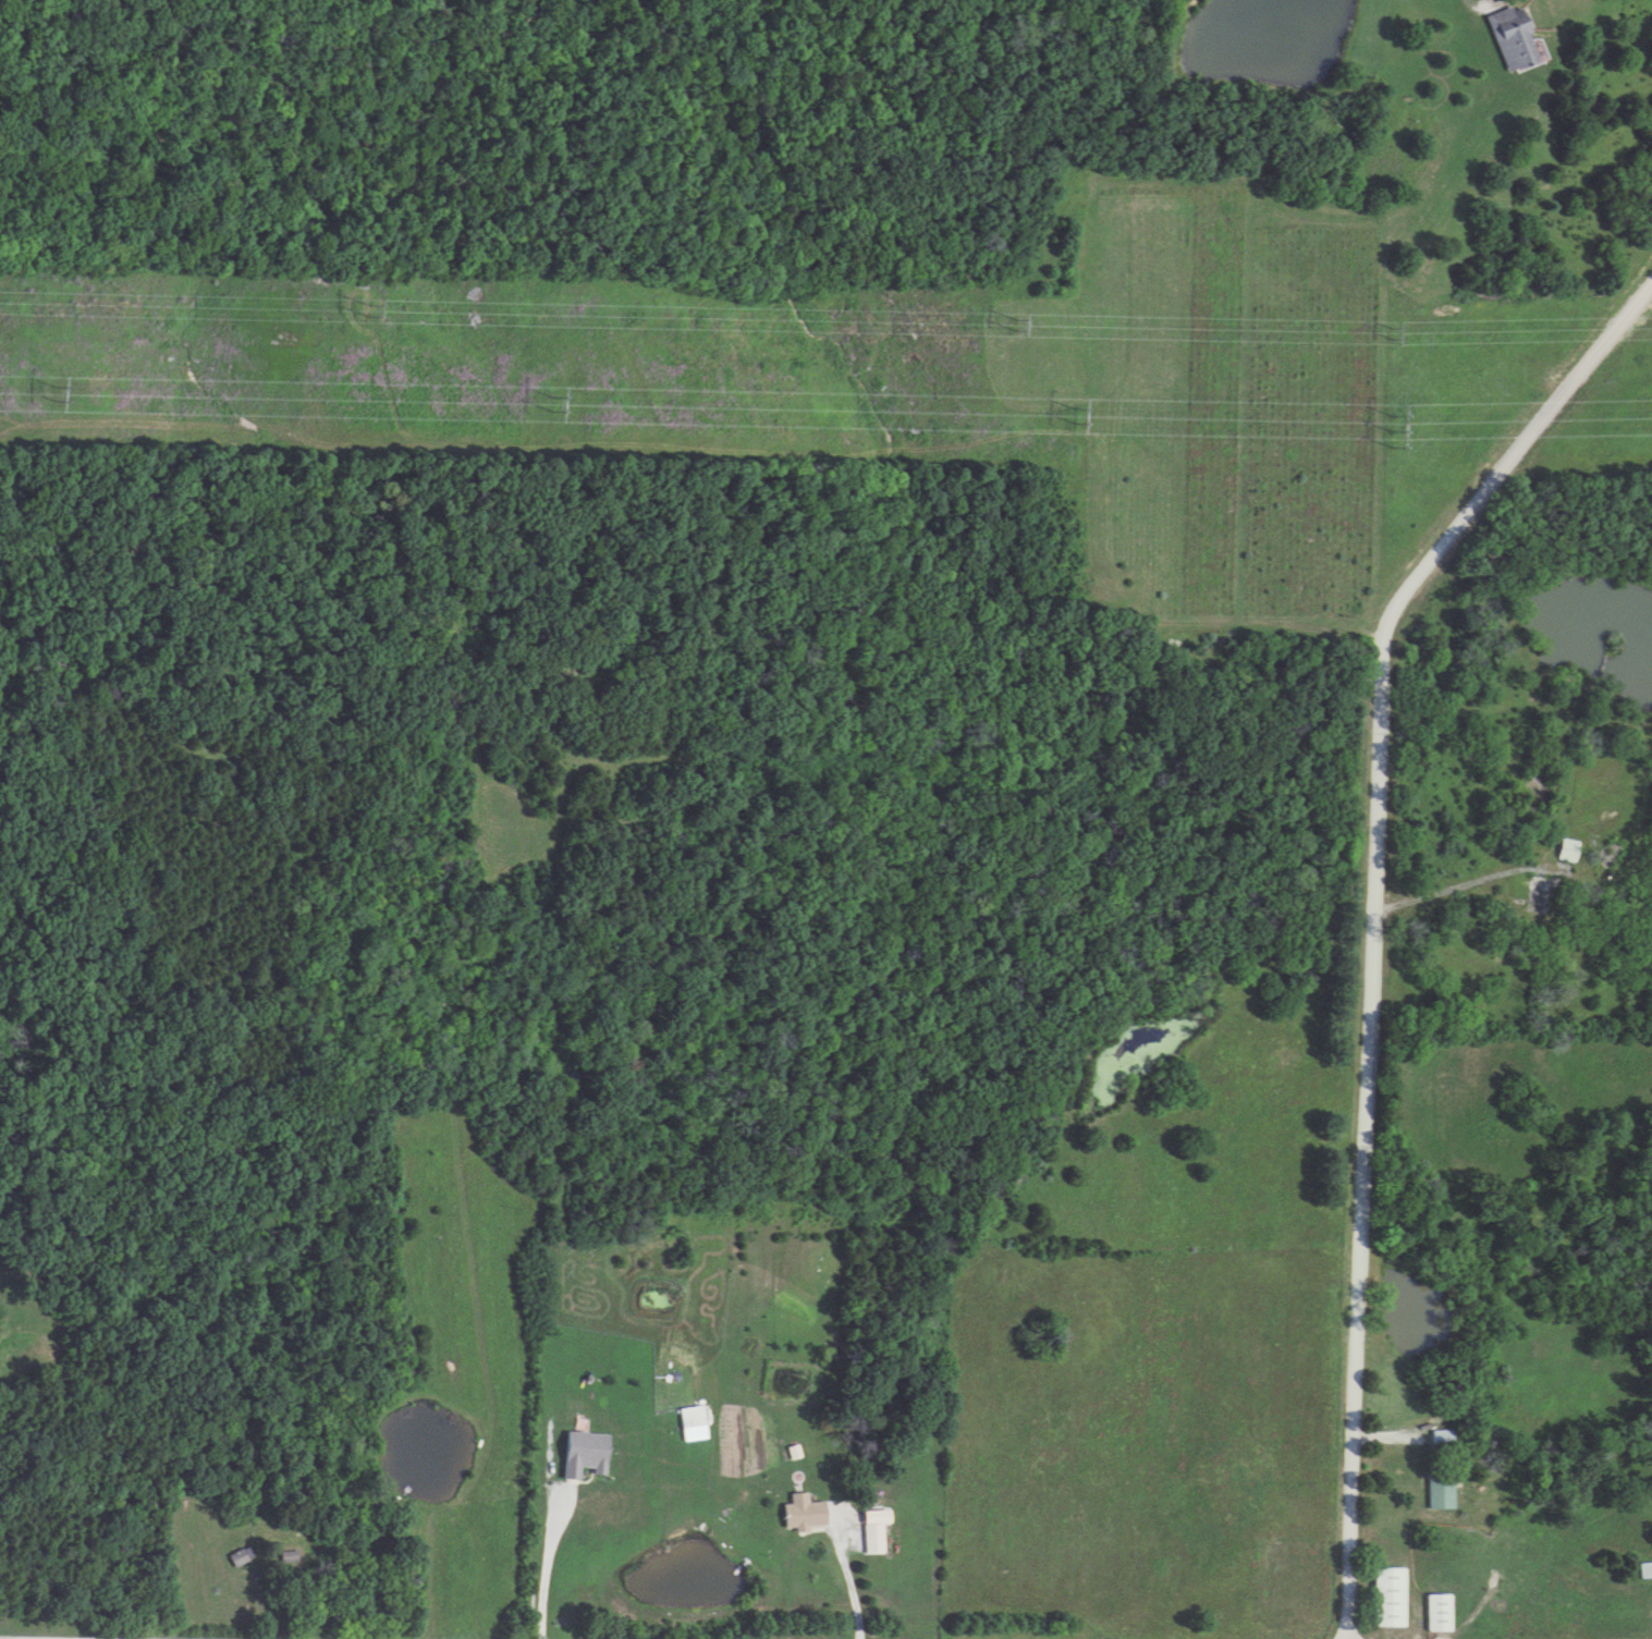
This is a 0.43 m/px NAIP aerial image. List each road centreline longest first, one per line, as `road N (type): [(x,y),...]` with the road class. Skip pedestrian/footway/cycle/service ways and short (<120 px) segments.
road 1 (residential): [(1348,1638),(1385,748),(1381,653),(1411,592),(1651,288)]

